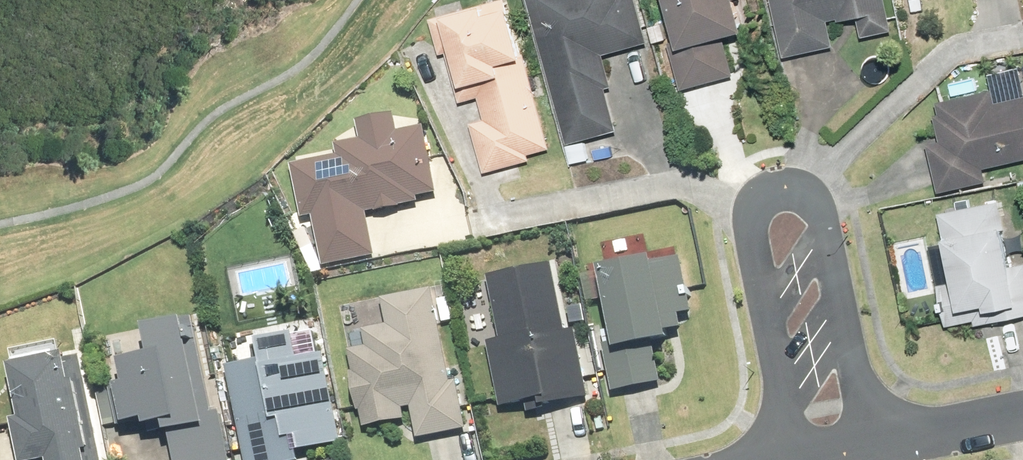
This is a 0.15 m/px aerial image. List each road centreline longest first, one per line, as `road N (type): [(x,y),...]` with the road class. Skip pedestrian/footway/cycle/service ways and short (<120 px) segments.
road 1 (residential): [(794,457),(752,247),(756,211),(777,193),(805,194),(827,222),(871,442)]
road 2 (residential): [(871,442),(1022,414)]

